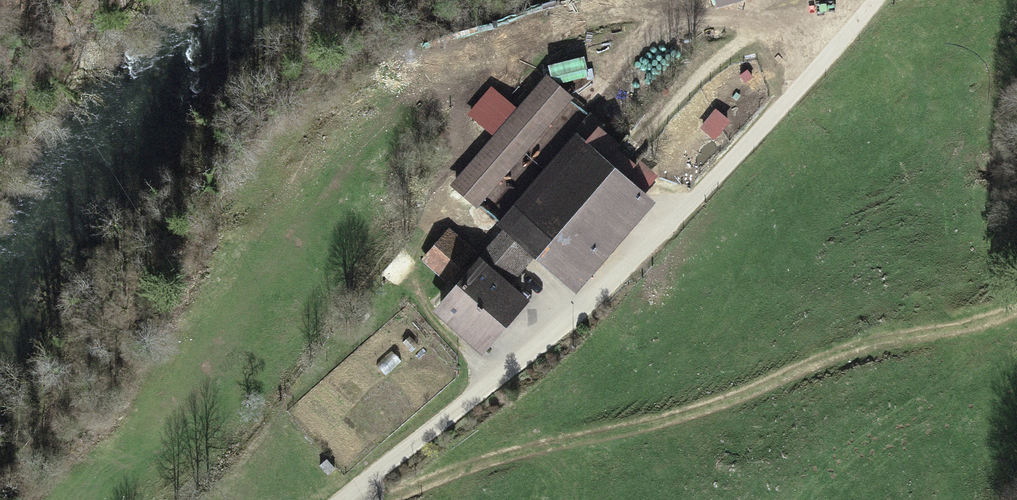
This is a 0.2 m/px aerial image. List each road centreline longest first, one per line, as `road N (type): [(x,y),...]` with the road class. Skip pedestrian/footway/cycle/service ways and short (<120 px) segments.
road 1 (unclassified): [(349,499),(633,264),(879,0)]
road 2 (track): [(359,493),(396,497),(577,435),(675,420),(820,364),(958,335),(1016,309)]

